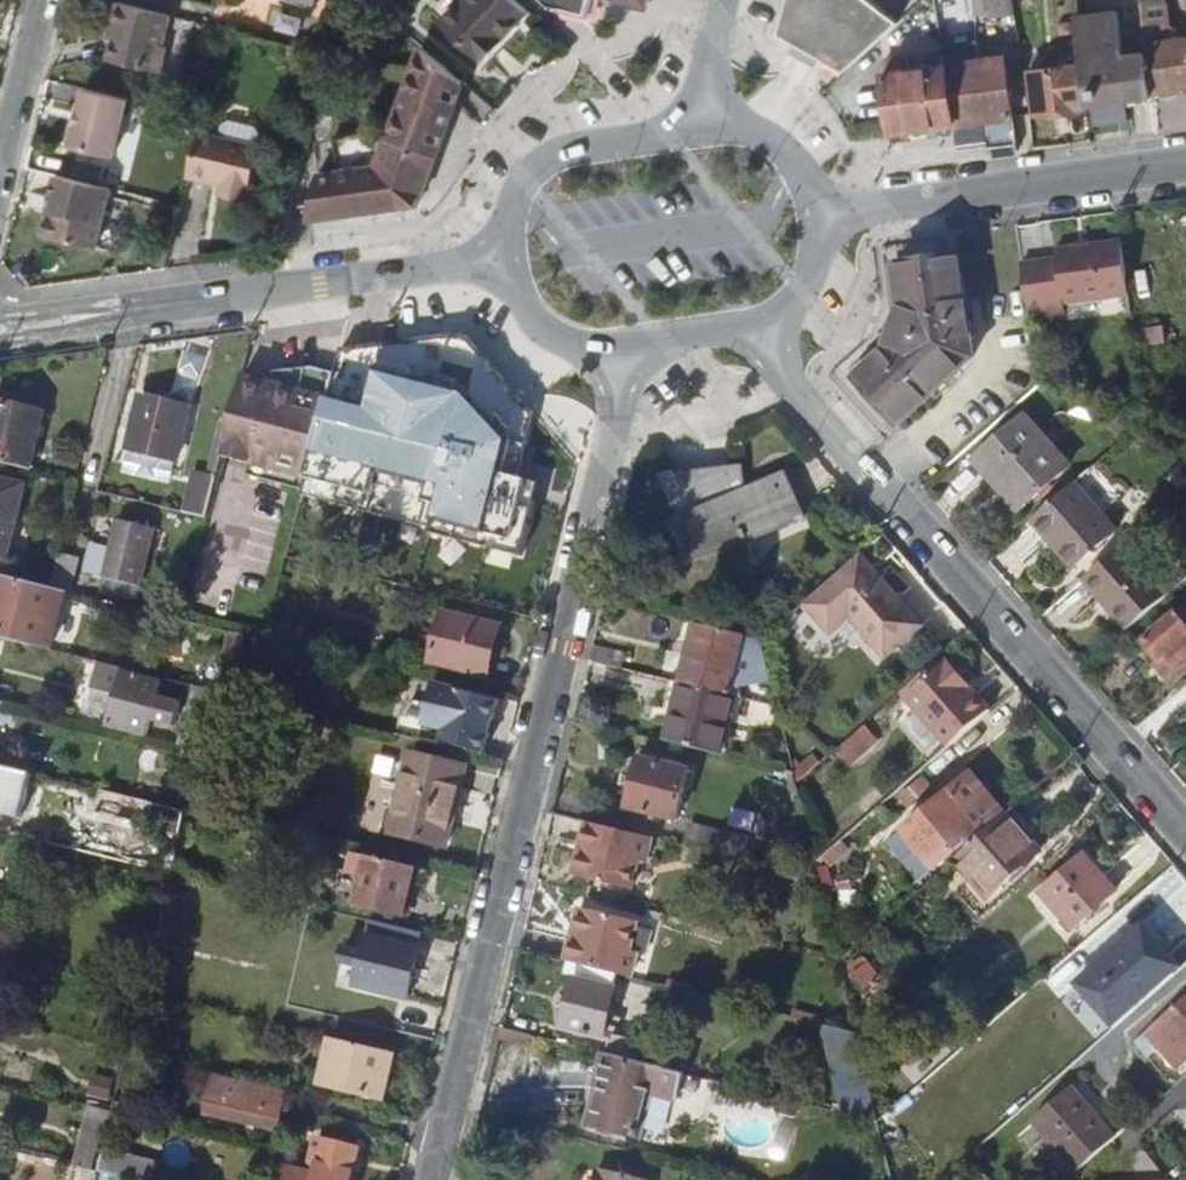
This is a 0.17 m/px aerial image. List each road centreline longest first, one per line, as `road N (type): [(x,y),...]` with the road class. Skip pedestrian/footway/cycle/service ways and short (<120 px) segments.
road 1 (residential): [(602,485),(434,1179)]
road 2 (residential): [(873,476),(1185,831)]
road 3 (secondary): [(352,279),(0,326)]
road 4 (residential): [(710,131),(575,148),(544,161),(518,195),(516,257)]
road 5 (secondary): [(959,197),(1185,165)]
road 6 (residential): [(758,319),(783,377),(873,476)]
road 7 (residential): [(0,183),(44,0)]
road 8 (residential): [(516,257),(352,279)]
road 9 (residential): [(516,257),(526,302),(550,333),(567,341),(627,341)]
road 10 (residential): [(812,220),(805,181),(776,146),(710,131)]
road 11 (residential): [(812,220),(959,197)]
road 12 (residential): [(627,341),(602,485)]
road 13 (residential): [(627,341),(758,319)]
road 14 (residential): [(723,0),(710,50),(710,131)]
road 15 (residential): [(758,319),(791,301),(805,283),(812,220)]

